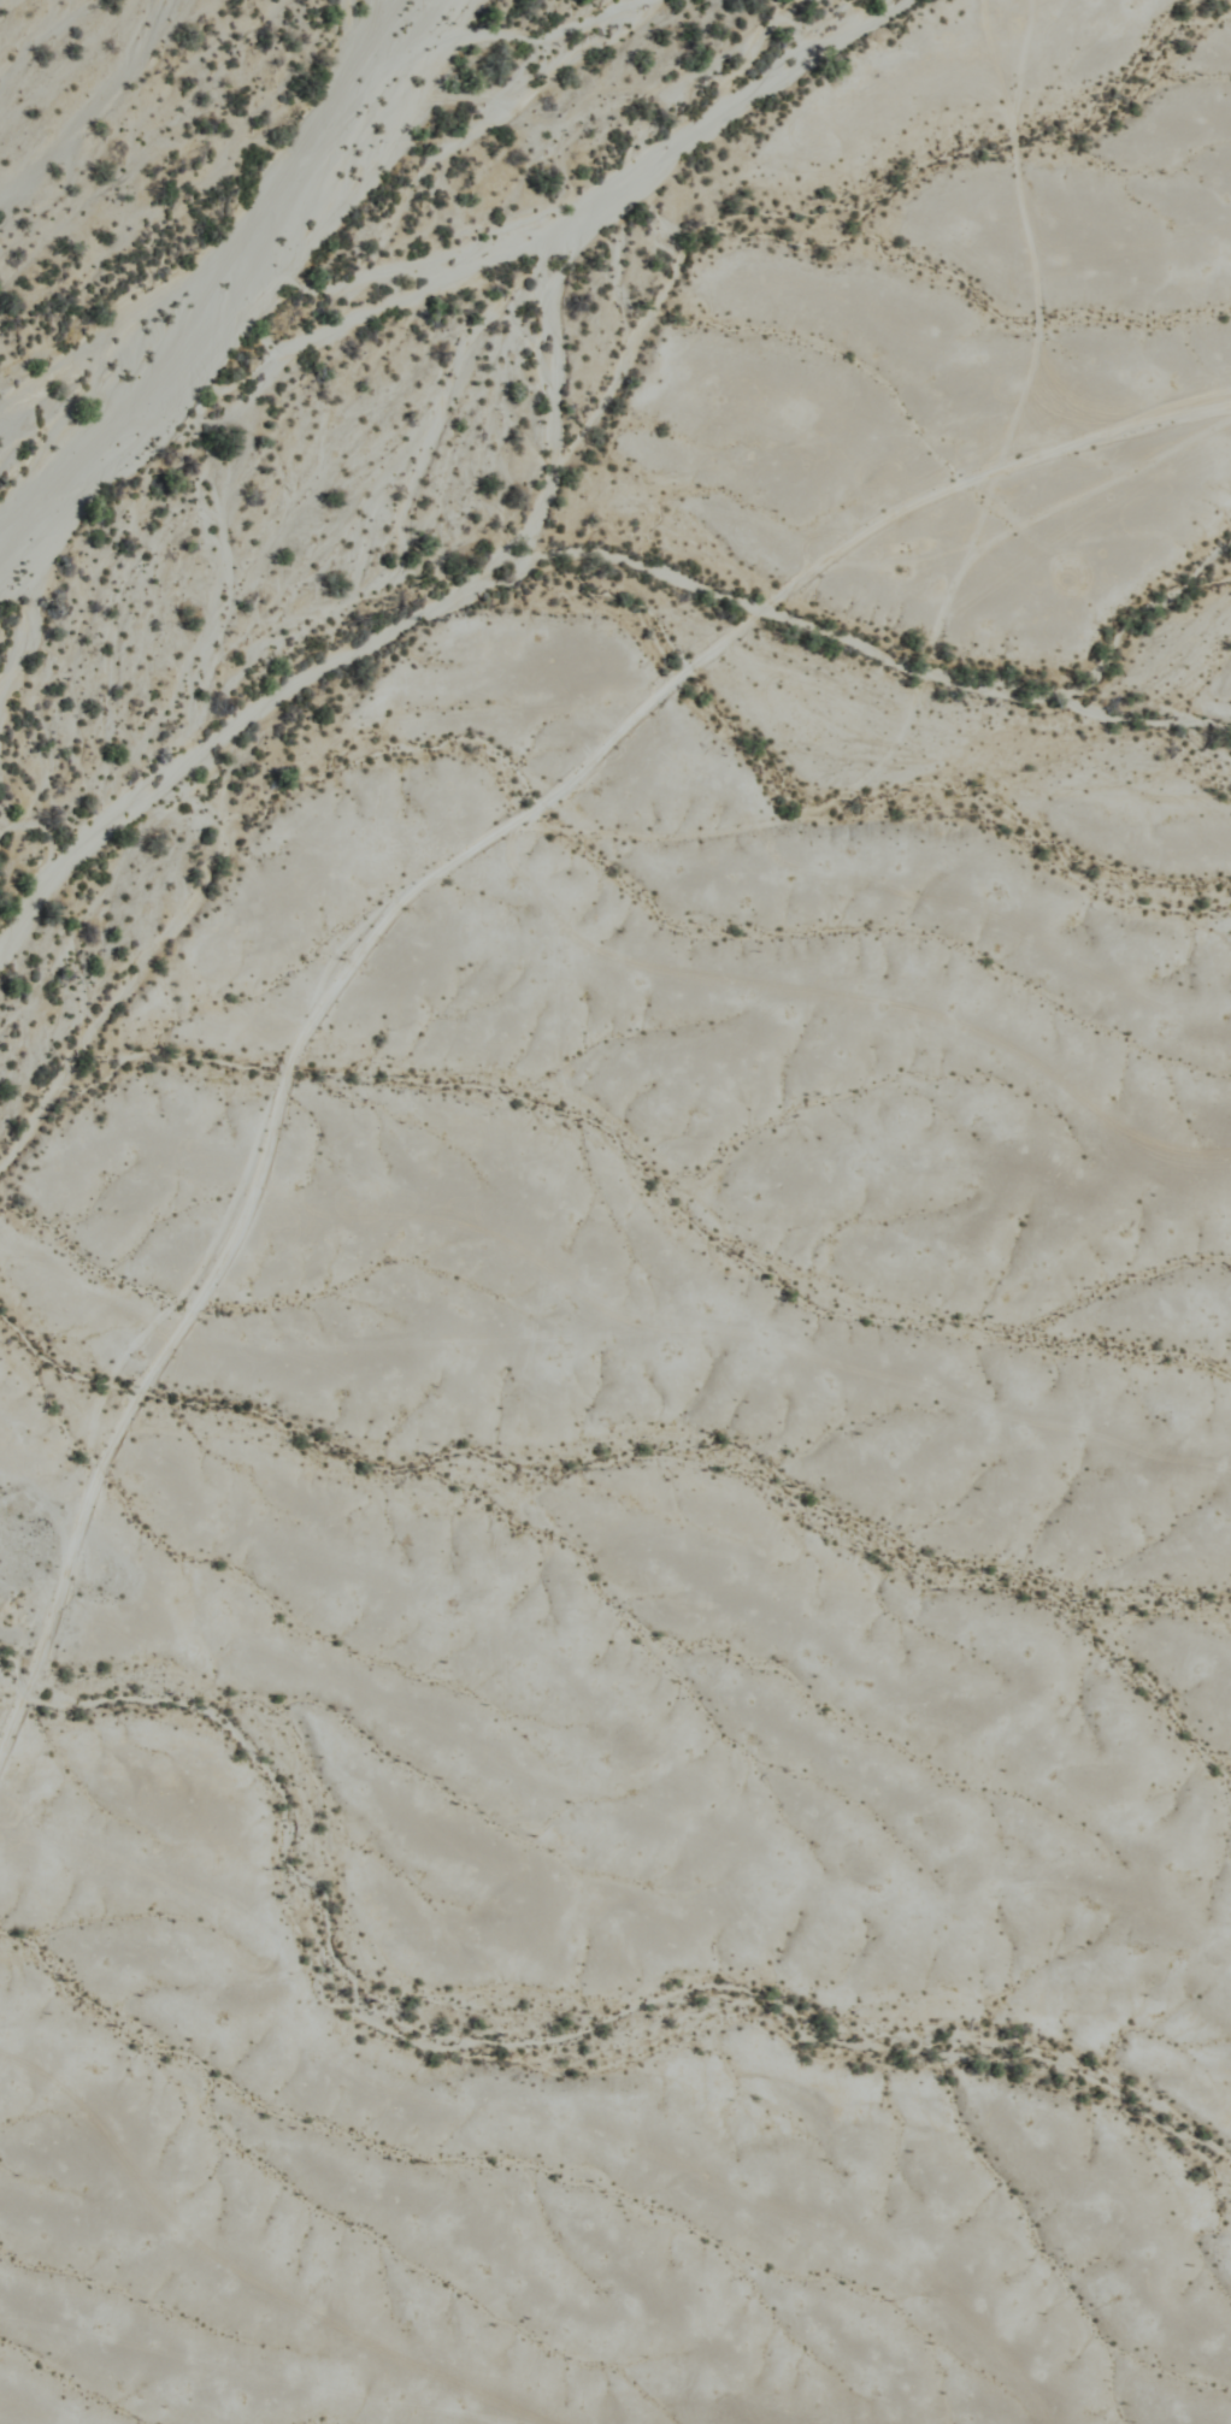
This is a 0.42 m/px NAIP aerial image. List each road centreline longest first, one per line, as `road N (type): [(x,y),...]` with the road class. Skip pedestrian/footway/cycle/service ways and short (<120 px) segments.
road 1 (track): [(0,1775),(118,1441),(240,1250),(266,1182),(298,1055),(393,927),(455,867),(553,806),(874,530),(986,474),(1230,406)]

